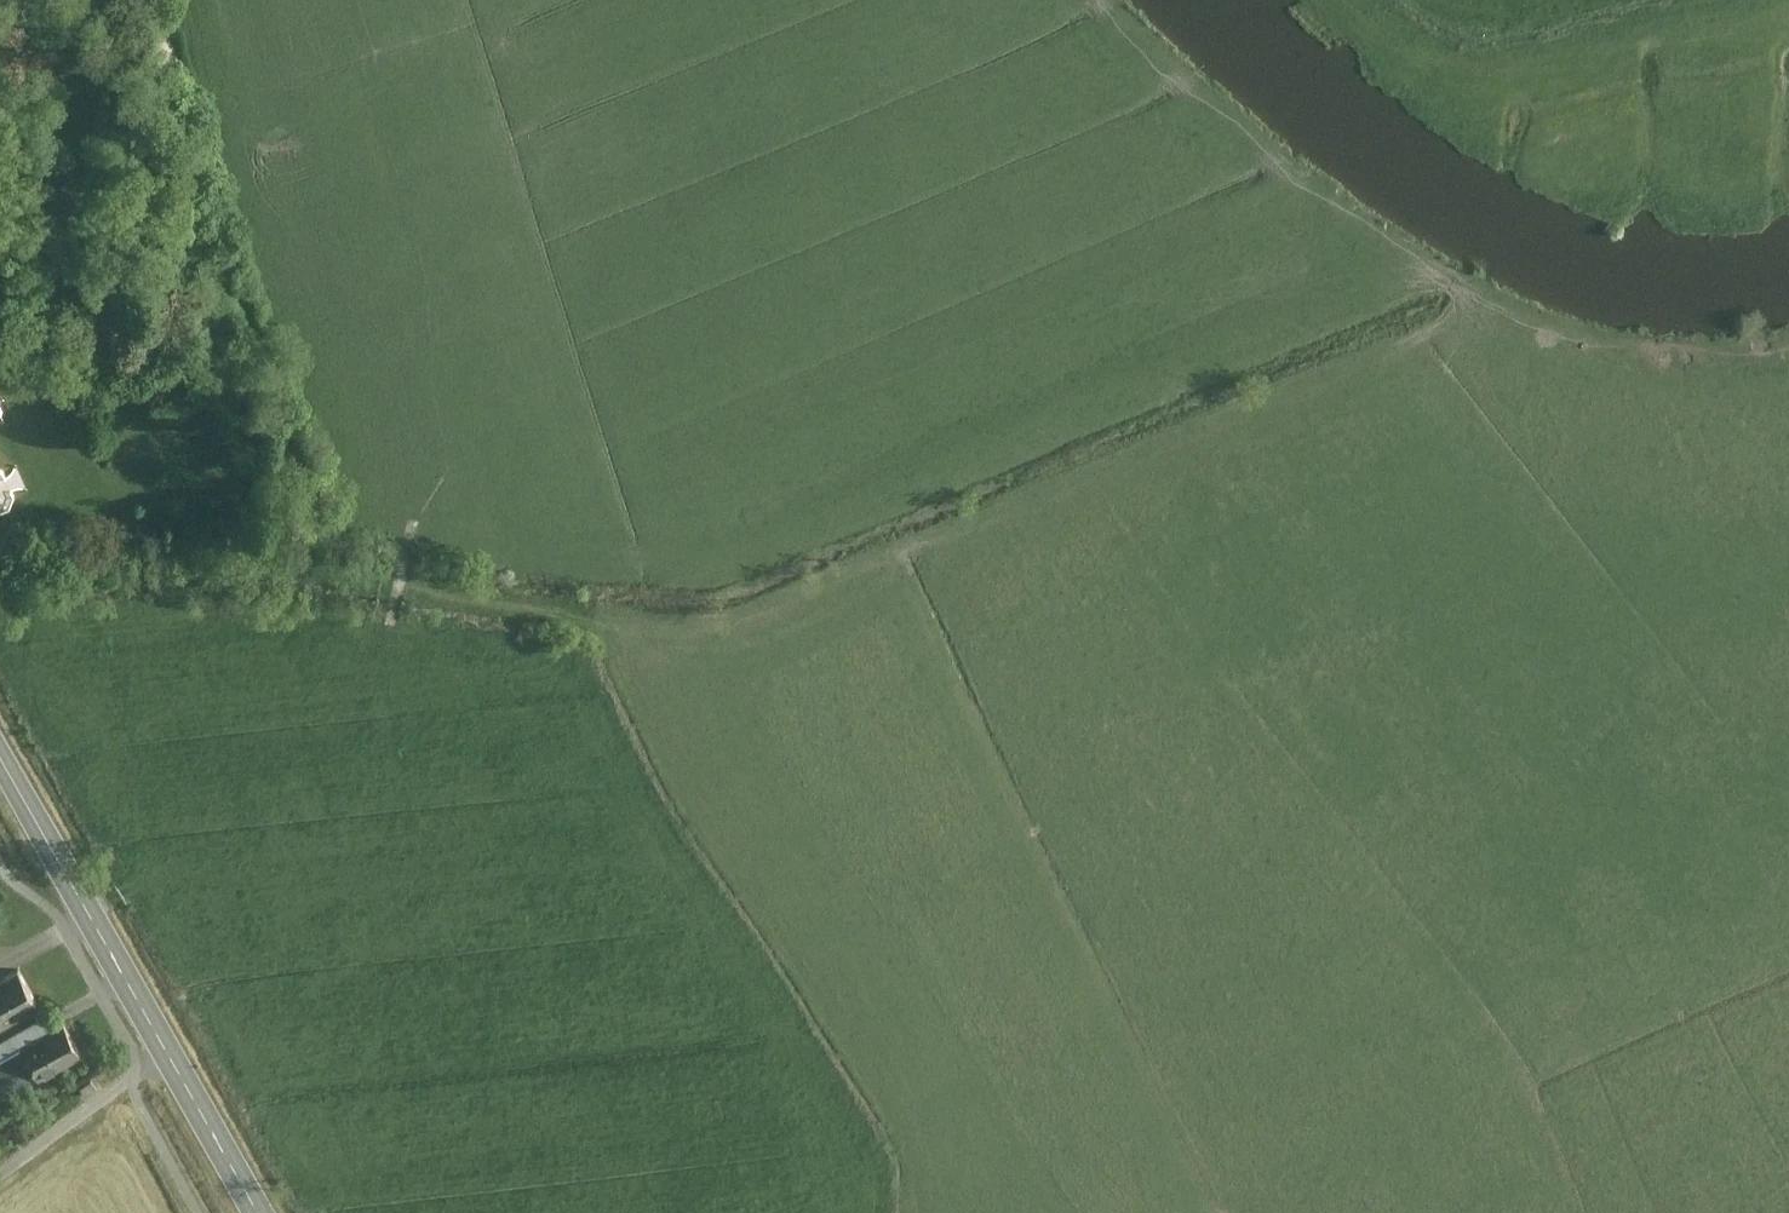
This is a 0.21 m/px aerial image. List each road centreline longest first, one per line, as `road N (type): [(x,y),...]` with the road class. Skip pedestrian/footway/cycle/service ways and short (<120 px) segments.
road 1 (tertiary): [(261,1212),(0,753)]
road 2 (track): [(168,1048),(0,1175)]

